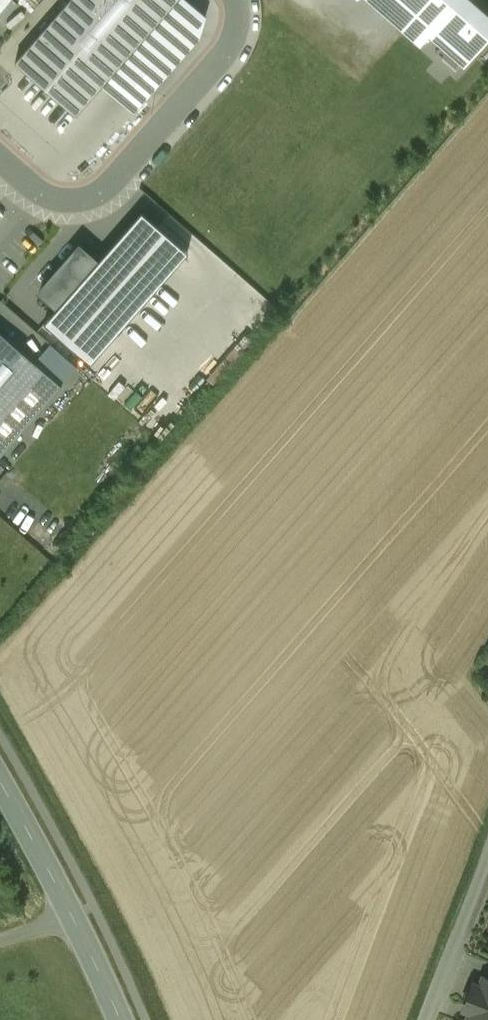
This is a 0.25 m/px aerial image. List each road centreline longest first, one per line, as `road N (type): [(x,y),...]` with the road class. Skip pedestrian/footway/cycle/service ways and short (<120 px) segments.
road 1 (residential): [(0,159),(61,201),(108,189),(234,48),(236,0)]
road 2 (secondary): [(120,1019),(0,780)]
road 3 (unclassified): [(427,1019),(487,859)]

